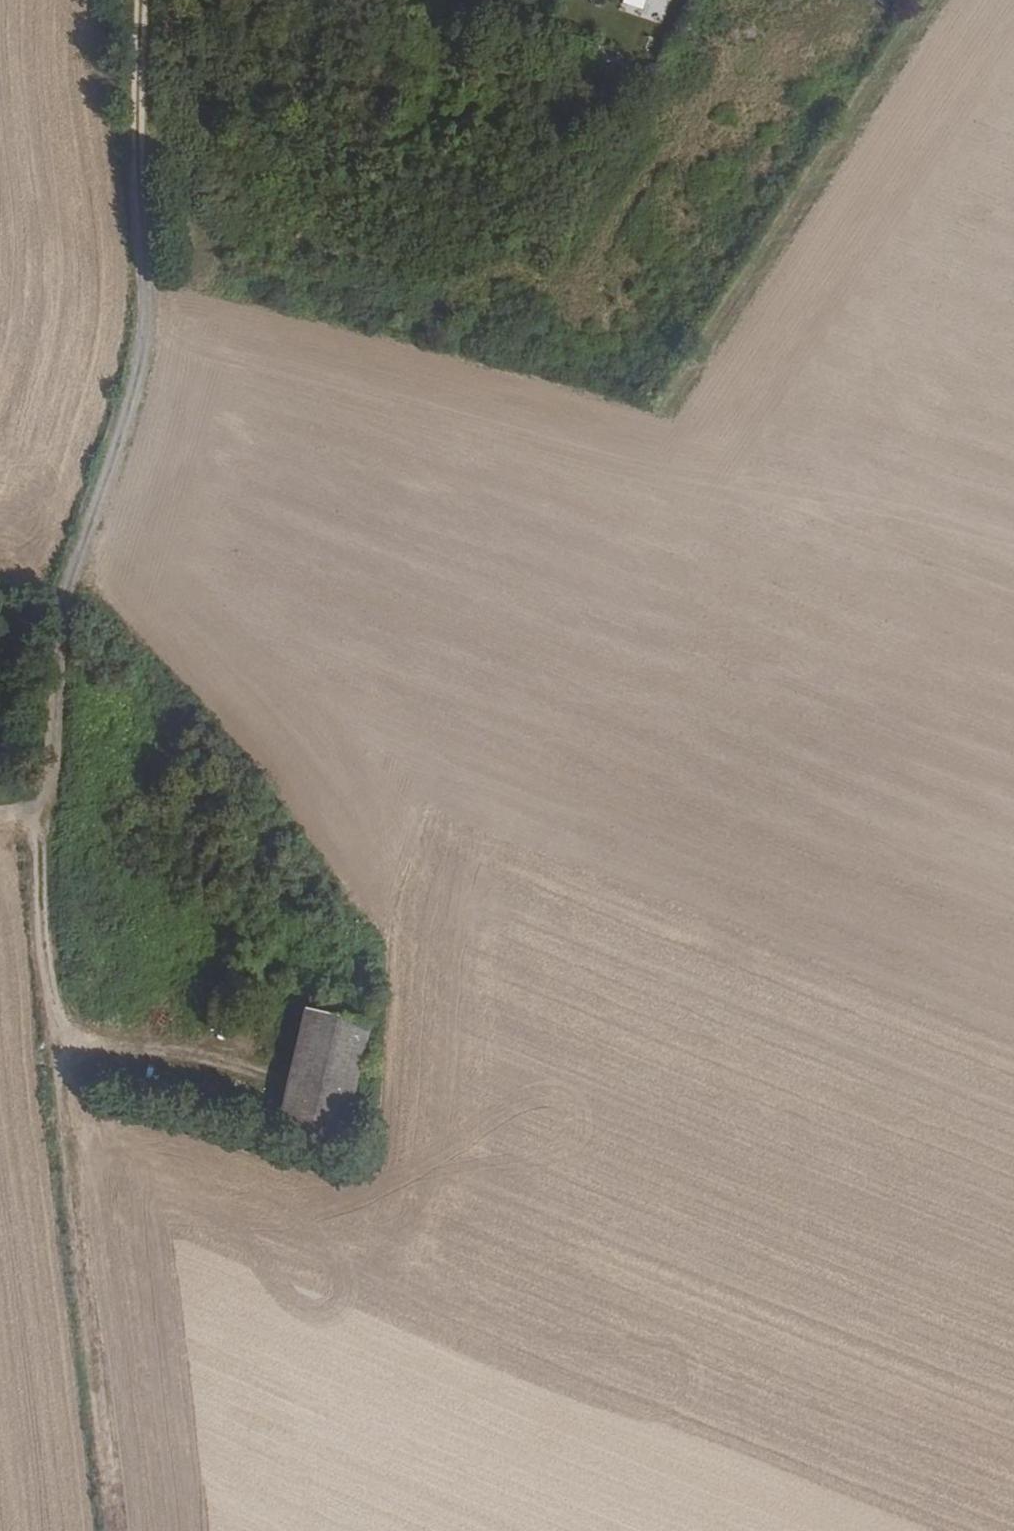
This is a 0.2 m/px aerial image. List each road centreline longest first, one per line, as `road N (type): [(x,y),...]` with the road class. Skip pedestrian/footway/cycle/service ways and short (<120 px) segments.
road 1 (track): [(61,1042),(32,902),(76,590),(136,388),(150,302),(140,71),(144,0)]

